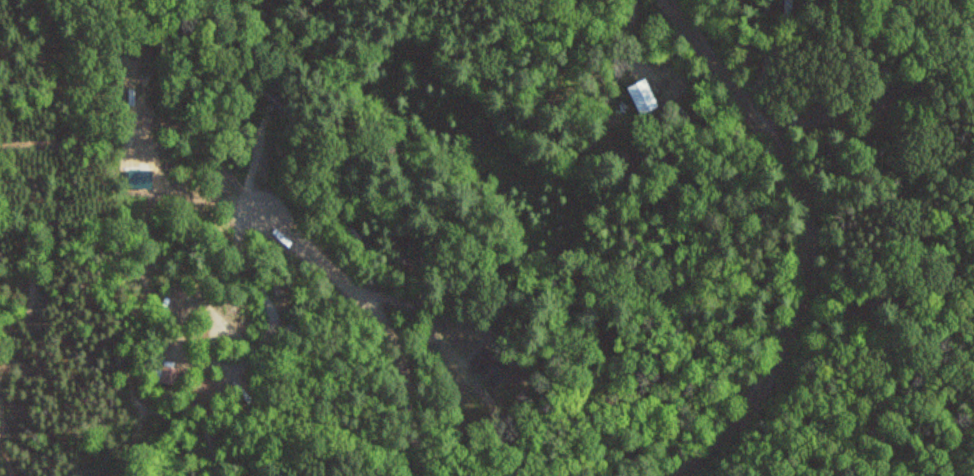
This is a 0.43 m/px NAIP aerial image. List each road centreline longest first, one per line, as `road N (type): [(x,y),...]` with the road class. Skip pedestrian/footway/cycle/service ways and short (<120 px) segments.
road 1 (residential): [(668,475),(696,464),(768,377),(799,306),(810,231),(794,181),(761,123),(672,0)]
road 2 (residential): [(416,475),(401,353),(379,316),(257,203)]

